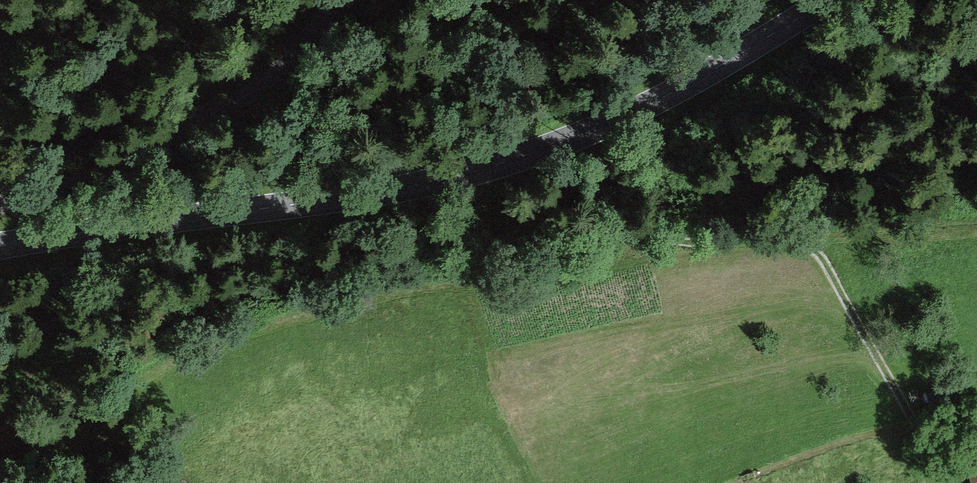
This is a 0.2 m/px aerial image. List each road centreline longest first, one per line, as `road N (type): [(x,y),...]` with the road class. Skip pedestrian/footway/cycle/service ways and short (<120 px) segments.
road 1 (tertiary): [(0,247),(357,197),(478,171),(625,116),(828,0)]
road 2 (track): [(411,188),(676,241),(774,239),(808,246),(835,276),(950,482)]
road 3 (unclassified): [(336,0),(283,67),(213,116),(73,183),(0,203)]

